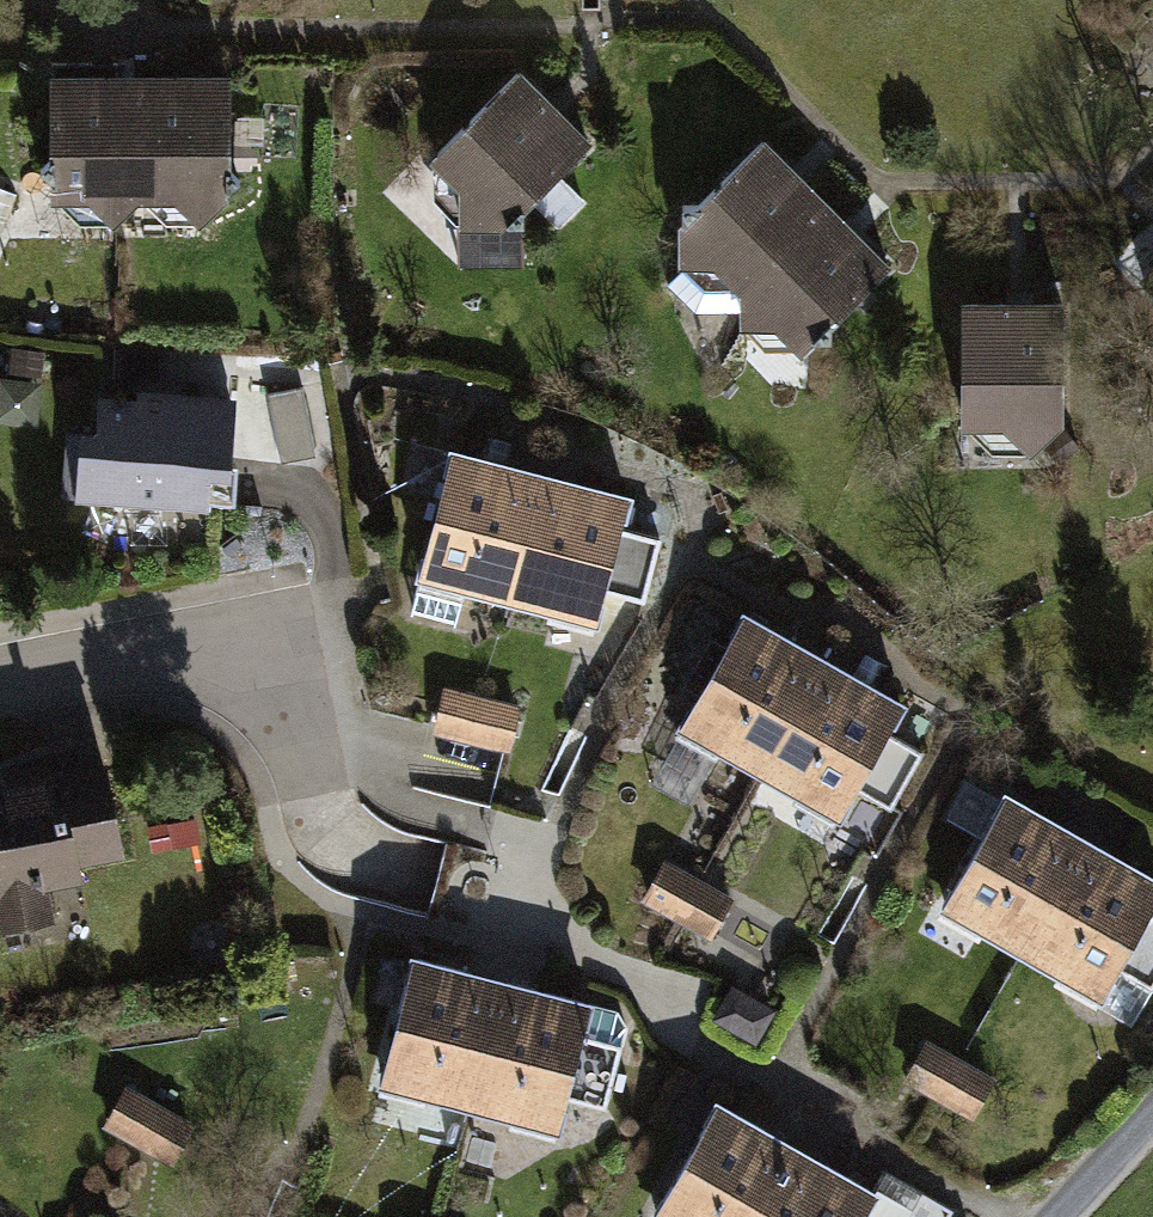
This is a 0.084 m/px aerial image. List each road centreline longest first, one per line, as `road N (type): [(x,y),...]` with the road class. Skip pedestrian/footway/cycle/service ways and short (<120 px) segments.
road 1 (residential): [(0,697),(266,654)]

